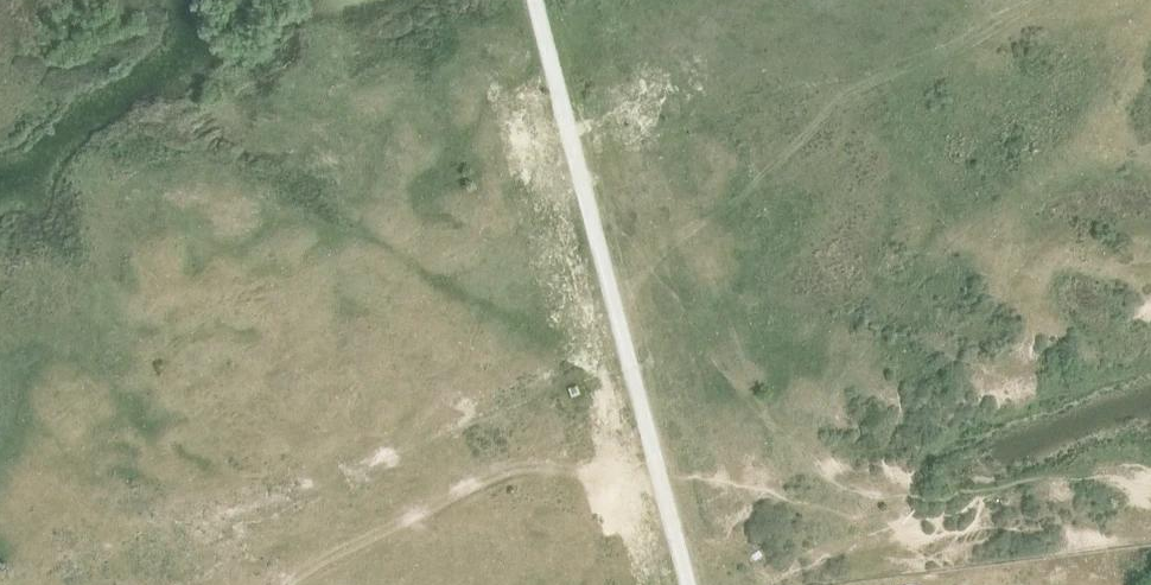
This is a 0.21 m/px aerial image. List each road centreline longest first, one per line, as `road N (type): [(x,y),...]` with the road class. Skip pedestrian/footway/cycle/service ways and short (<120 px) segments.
road 1 (track): [(689,584),(534,0)]
road 2 (track): [(617,305),(668,250),(750,192),(883,71),(971,44),(1030,0)]
road 3 (track): [(662,474),(513,469),(286,584)]

